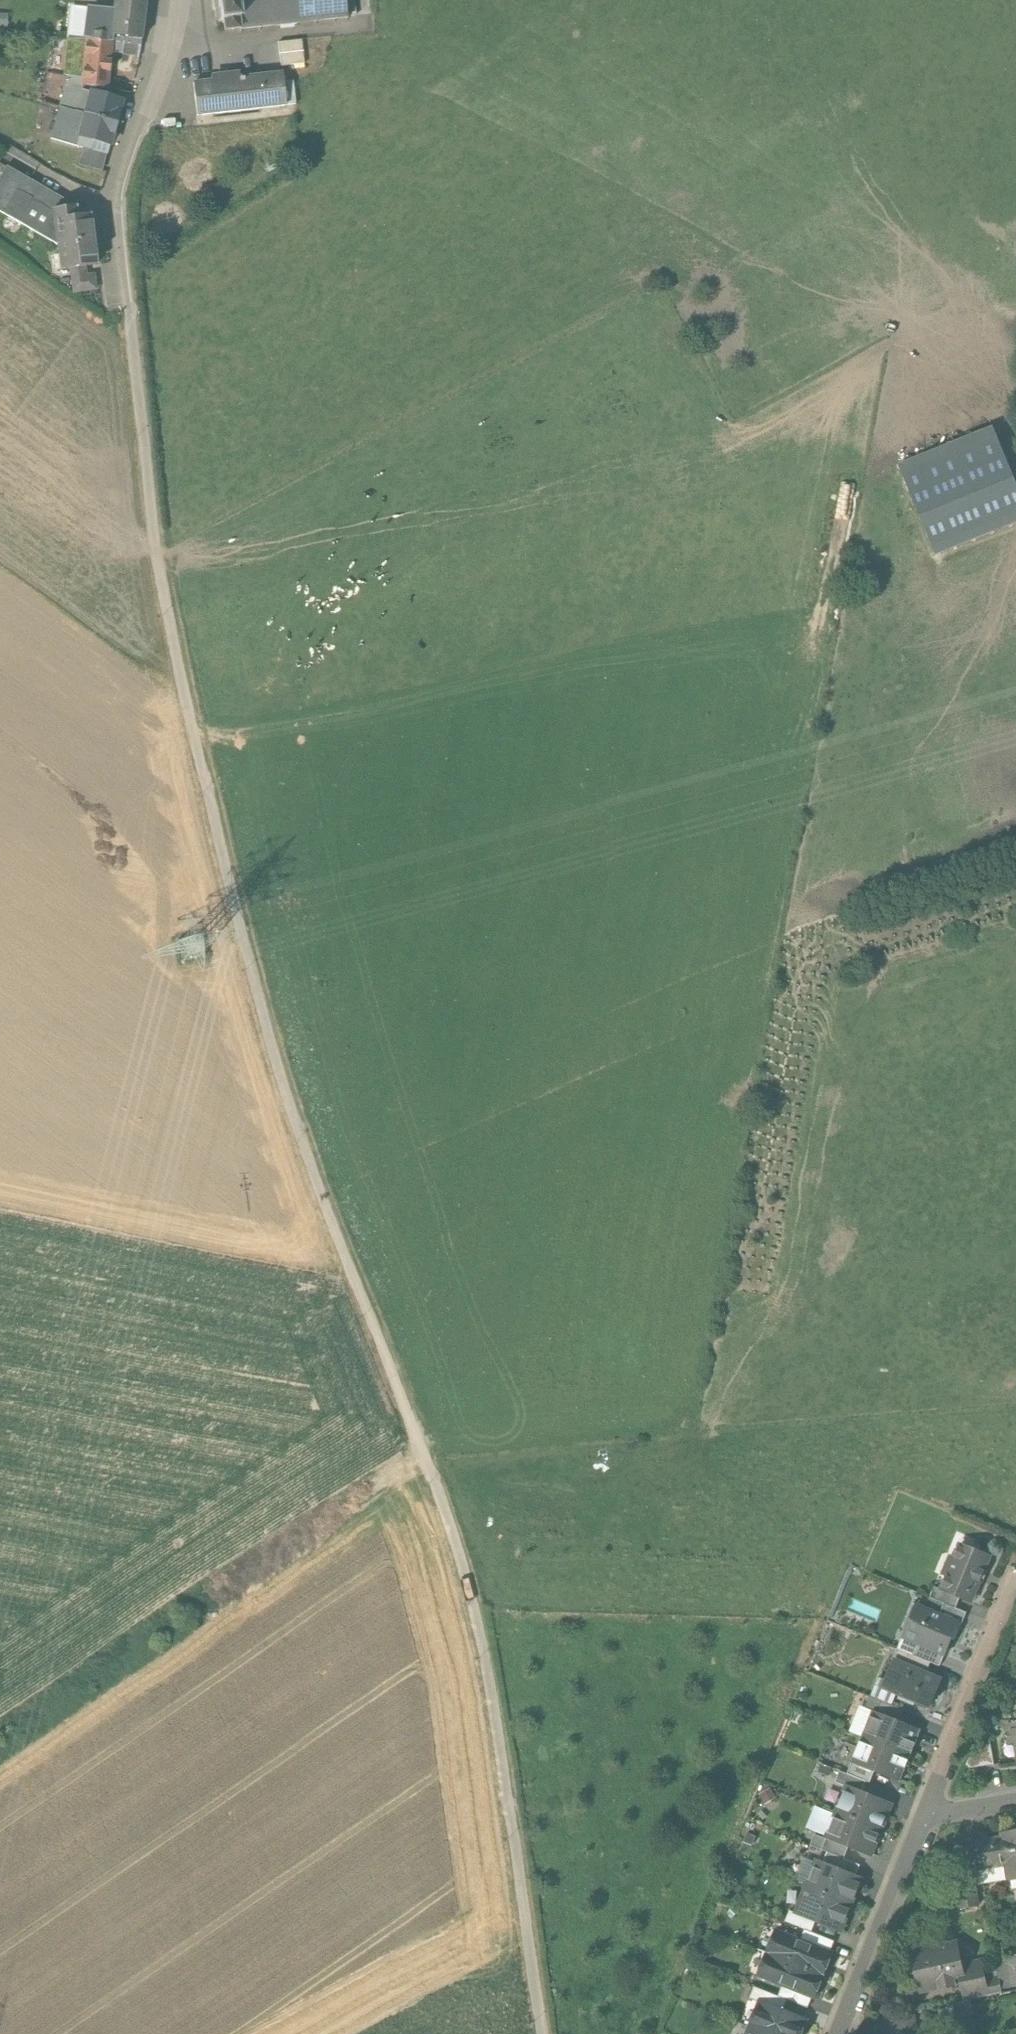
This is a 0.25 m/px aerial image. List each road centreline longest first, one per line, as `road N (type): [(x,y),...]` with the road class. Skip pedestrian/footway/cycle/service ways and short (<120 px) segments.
road 1 (unclassified): [(130,324),(159,567),(192,743),(283,1095),(462,1570),(492,1682),(540,2033)]
road 2 (residential): [(920,1817),(1015,1581)]
road 3 (residential): [(837,2033),(920,1817)]
road 4 (residential): [(171,0),(115,215)]

